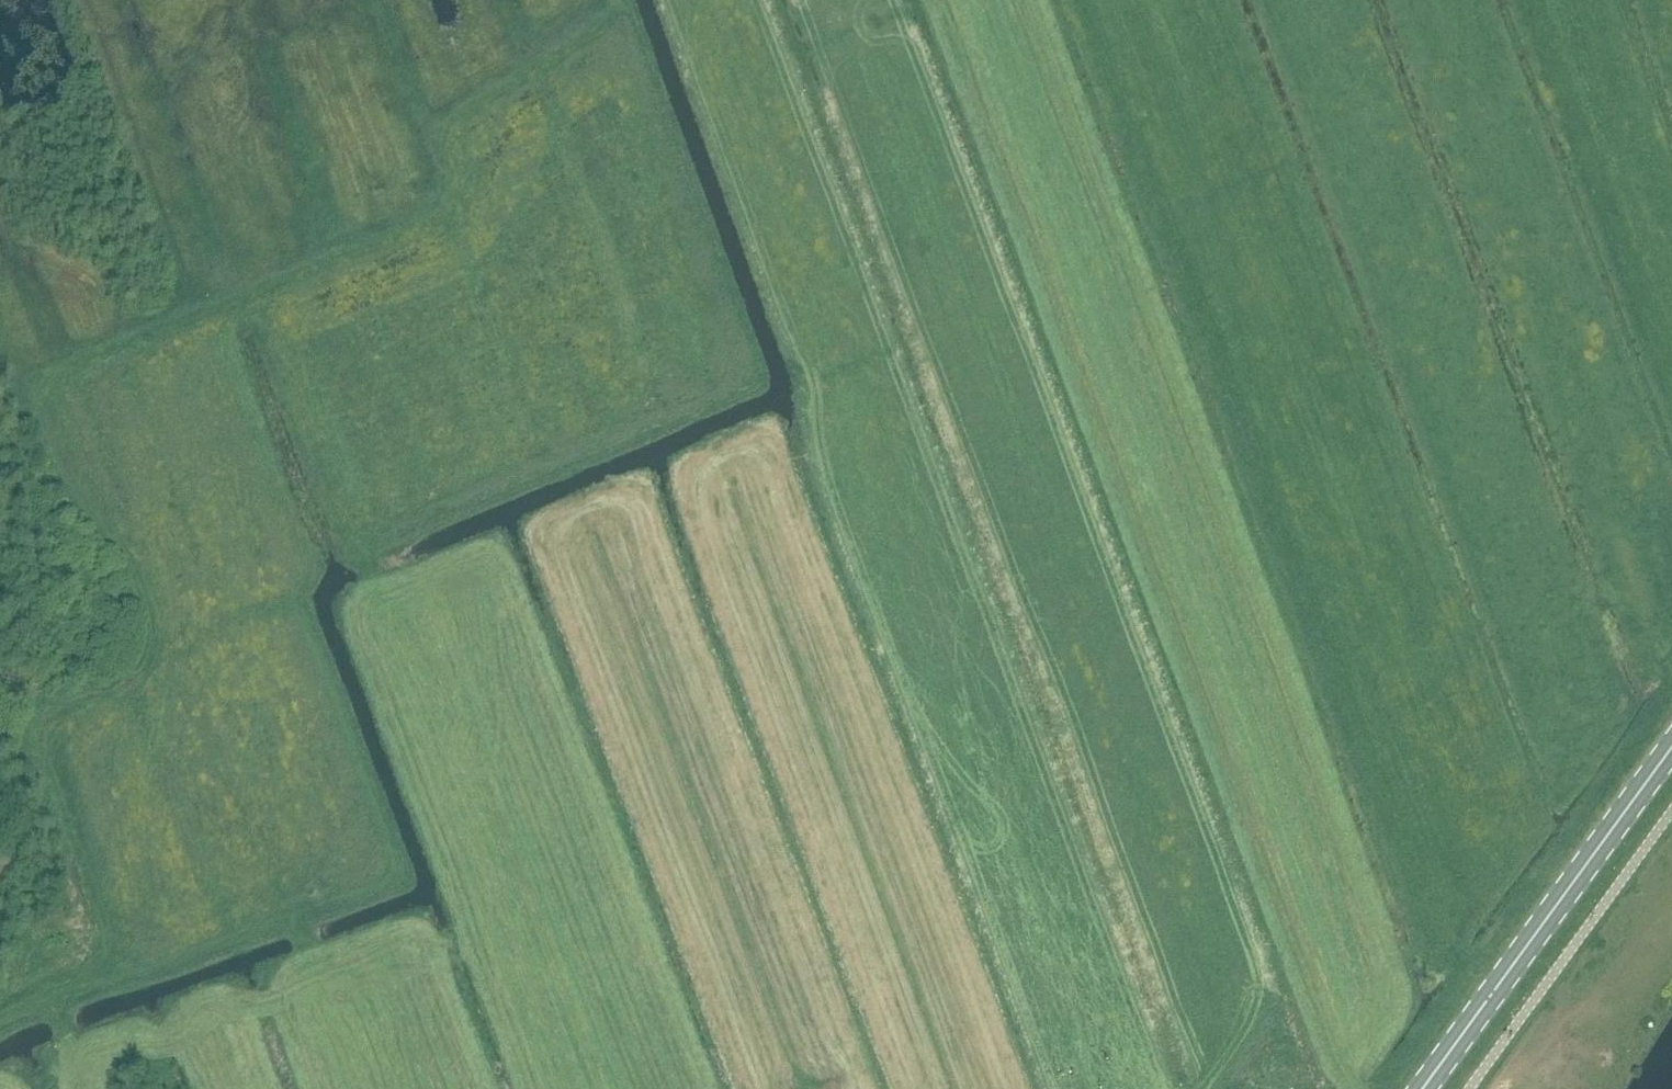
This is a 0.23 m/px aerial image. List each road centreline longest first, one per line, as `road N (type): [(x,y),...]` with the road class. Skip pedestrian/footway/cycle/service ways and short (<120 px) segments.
road 1 (primary): [(1424,1088),(1671,751)]

